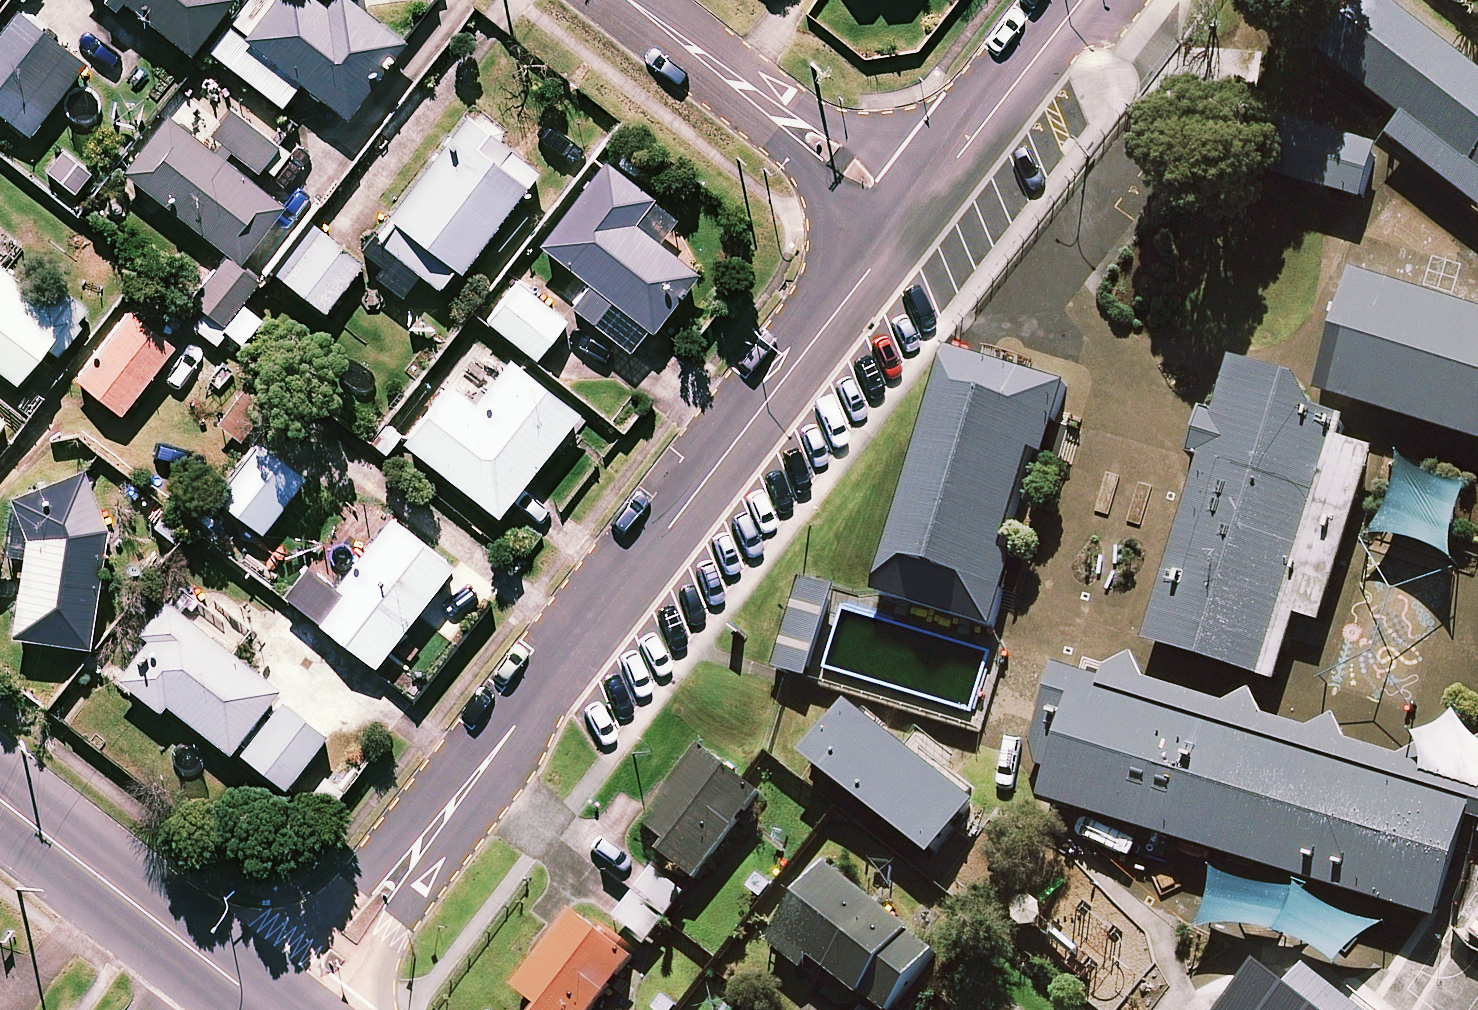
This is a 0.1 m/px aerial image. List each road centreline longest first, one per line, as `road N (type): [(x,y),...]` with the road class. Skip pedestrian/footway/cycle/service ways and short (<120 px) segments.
road 1 (residential): [(913,217),(293,1009)]
road 2 (residential): [(631,0),(913,217)]
road 3 (tertiary): [(0,802),(267,1009)]
road 4 (residential): [(1085,0),(913,217)]

